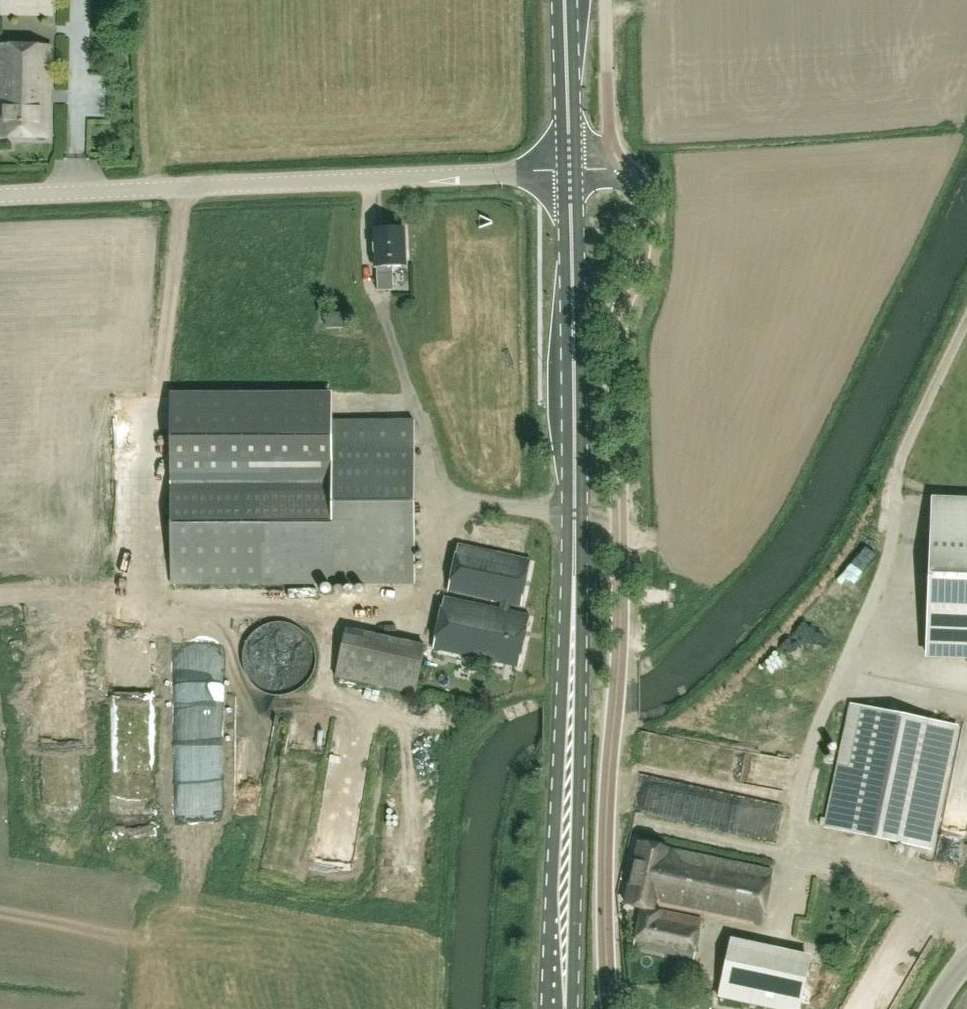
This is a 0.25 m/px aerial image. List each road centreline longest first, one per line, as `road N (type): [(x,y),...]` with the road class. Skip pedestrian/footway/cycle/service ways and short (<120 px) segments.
road 1 (unclassified): [(0,197),(564,170)]
road 2 (primary): [(557,1008),(573,512)]
road 3 (unclassified): [(610,1008),(604,866),(620,649),(620,513)]
road 4 (unclassified): [(620,513),(612,337),(641,226),(637,202),(608,168)]
road 5 (primary): [(573,512),(564,170)]
road 6 (primary): [(564,170),(559,0)]
road 7 (unclassified): [(602,0),(608,168)]

